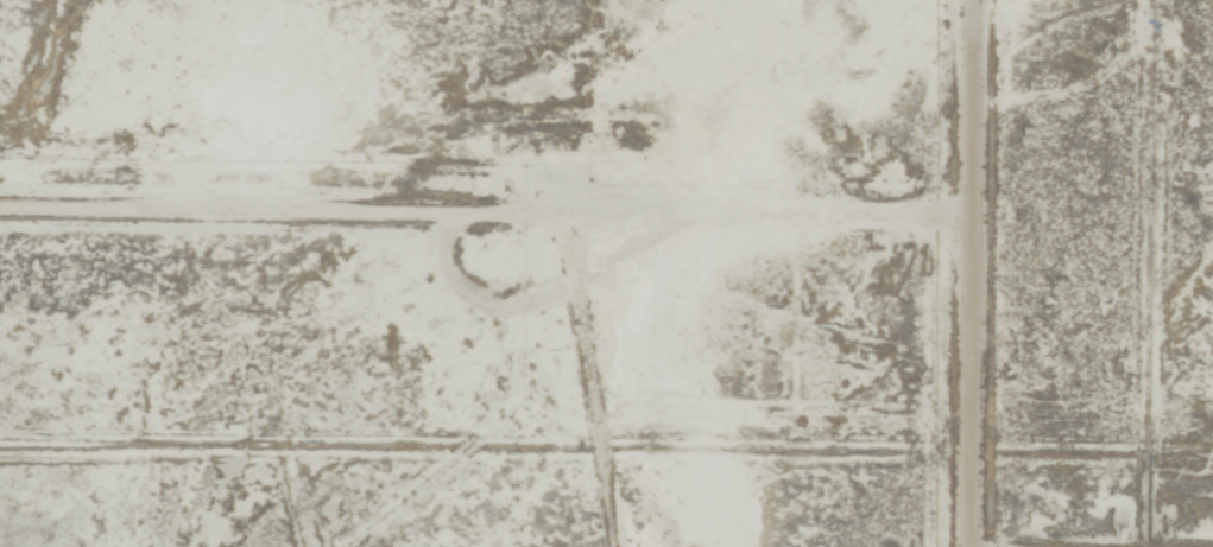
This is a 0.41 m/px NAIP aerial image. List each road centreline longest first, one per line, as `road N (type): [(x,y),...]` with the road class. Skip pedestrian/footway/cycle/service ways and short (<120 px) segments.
road 1 (track): [(972,0),(955,256),(966,546)]
road 2 (track): [(596,305),(596,281),(541,262),(423,268),(405,312),(442,380),(541,361),(596,305)]
road 3 (track): [(955,256),(596,281)]
road 4 (track): [(966,433),(1212,443)]

